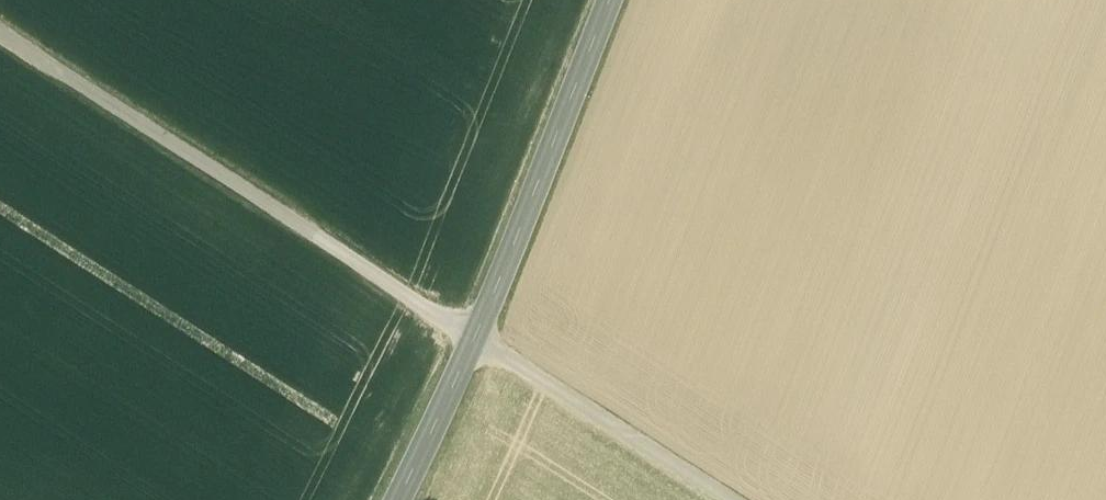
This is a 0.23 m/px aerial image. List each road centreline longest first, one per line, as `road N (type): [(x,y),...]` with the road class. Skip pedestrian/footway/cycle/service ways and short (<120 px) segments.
road 1 (unclassified): [(0,42),(412,306),(475,339)]
road 2 (secondary): [(613,0),(475,339)]
road 3 (unclassified): [(721,499),(475,339)]
road 4 (secondary): [(475,339),(400,499)]

